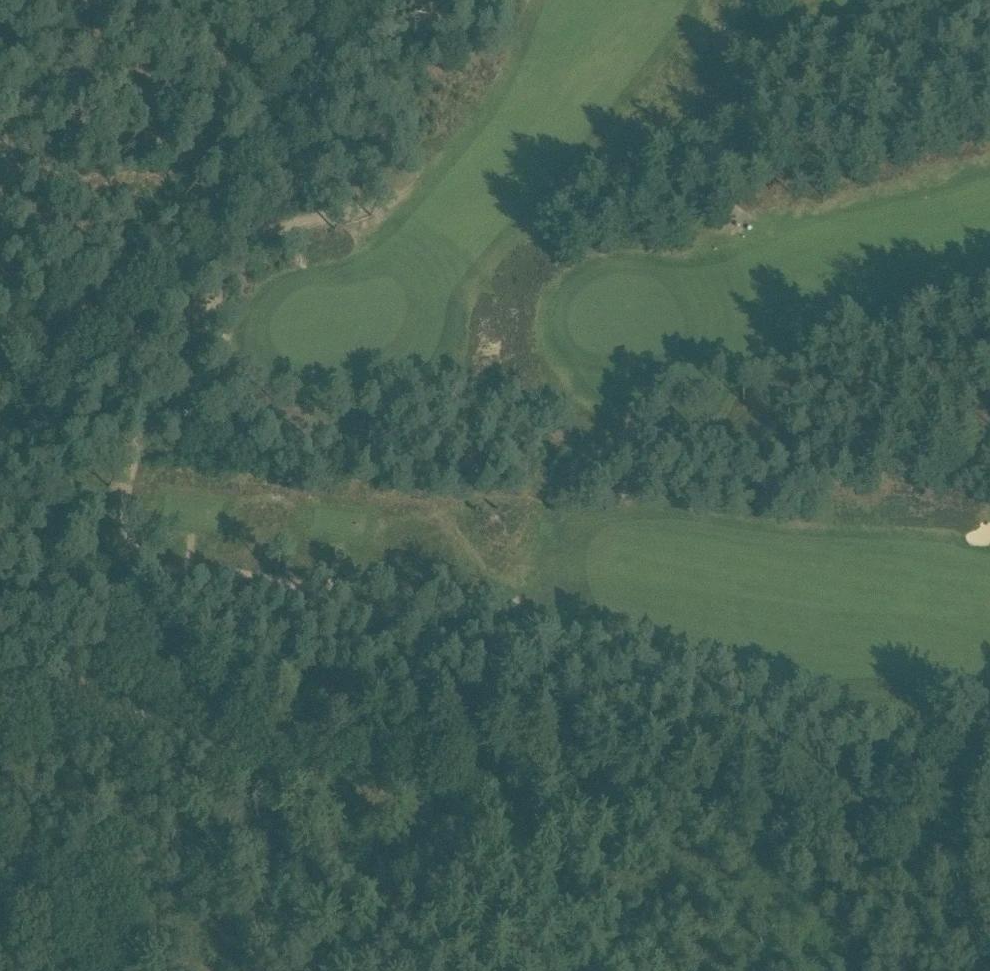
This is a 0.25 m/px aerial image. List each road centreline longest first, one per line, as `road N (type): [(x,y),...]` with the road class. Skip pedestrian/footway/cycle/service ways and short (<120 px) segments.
road 1 (track): [(989,857),(533,771),(187,735),(0,694)]
road 2 (track): [(989,90),(892,85),(772,95),(747,41),(707,0)]

